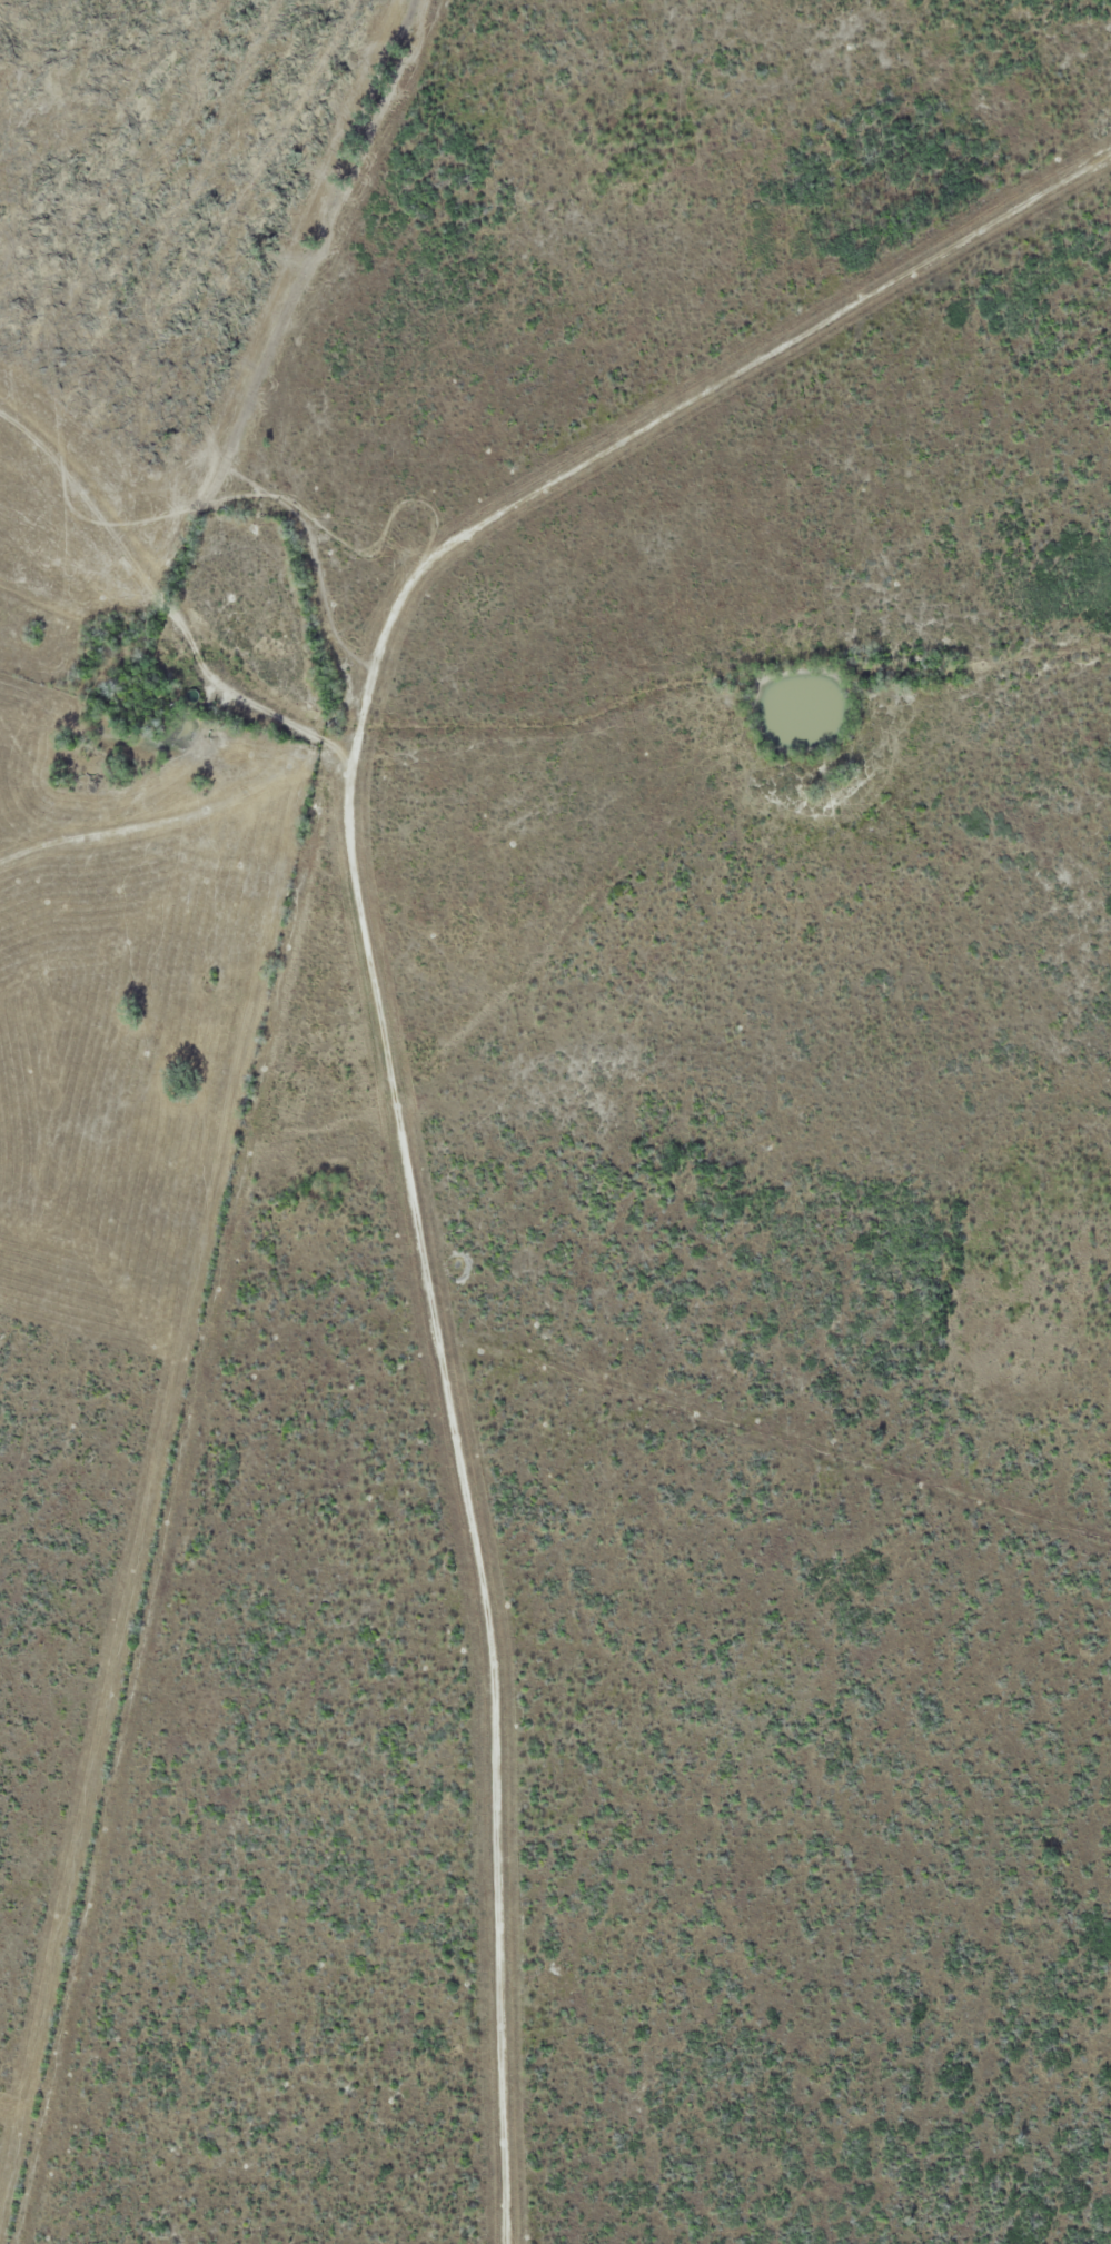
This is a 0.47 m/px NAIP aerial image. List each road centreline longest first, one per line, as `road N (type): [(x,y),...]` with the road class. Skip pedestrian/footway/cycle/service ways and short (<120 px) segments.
road 1 (track): [(528,2243),(512,1741),(398,1143),(345,744),(436,576),(1110,171)]
road 2 (track): [(345,744),(237,695),(49,517),(0,494)]

